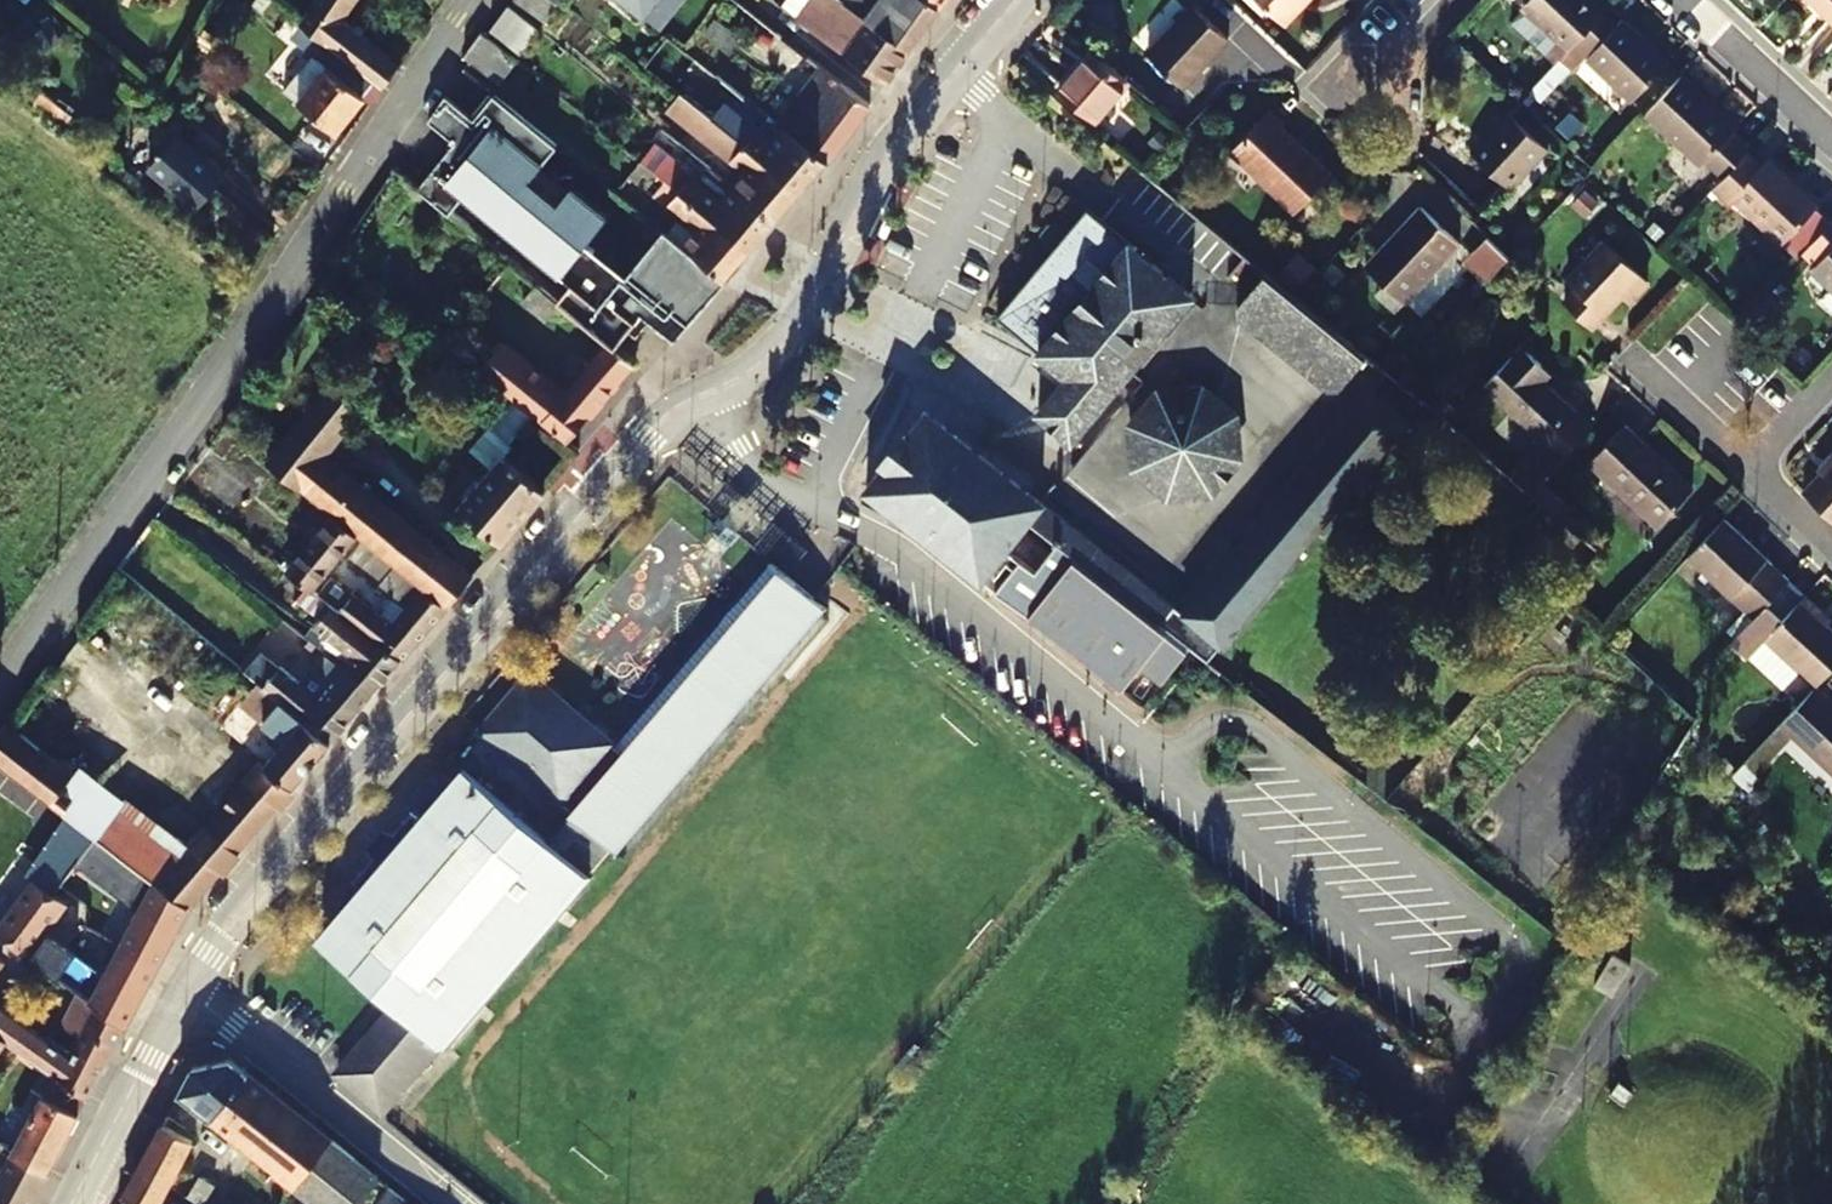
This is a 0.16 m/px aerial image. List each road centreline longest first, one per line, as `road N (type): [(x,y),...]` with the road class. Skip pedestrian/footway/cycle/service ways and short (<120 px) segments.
road 1 (secondary): [(1018,0),(883,162),(787,339),(744,376),(645,434),(185,998)]
road 2 (residential): [(480,0),(0,693)]
road 3 (residential): [(449,1203),(185,998)]
road 4 (secondary): [(185,998),(77,1203)]
road 5 (residential): [(1831,139),(1685,0)]
road 6 (residential): [(1756,473),(1643,363)]
road 7 (residential): [(1458,0),(1371,96)]

